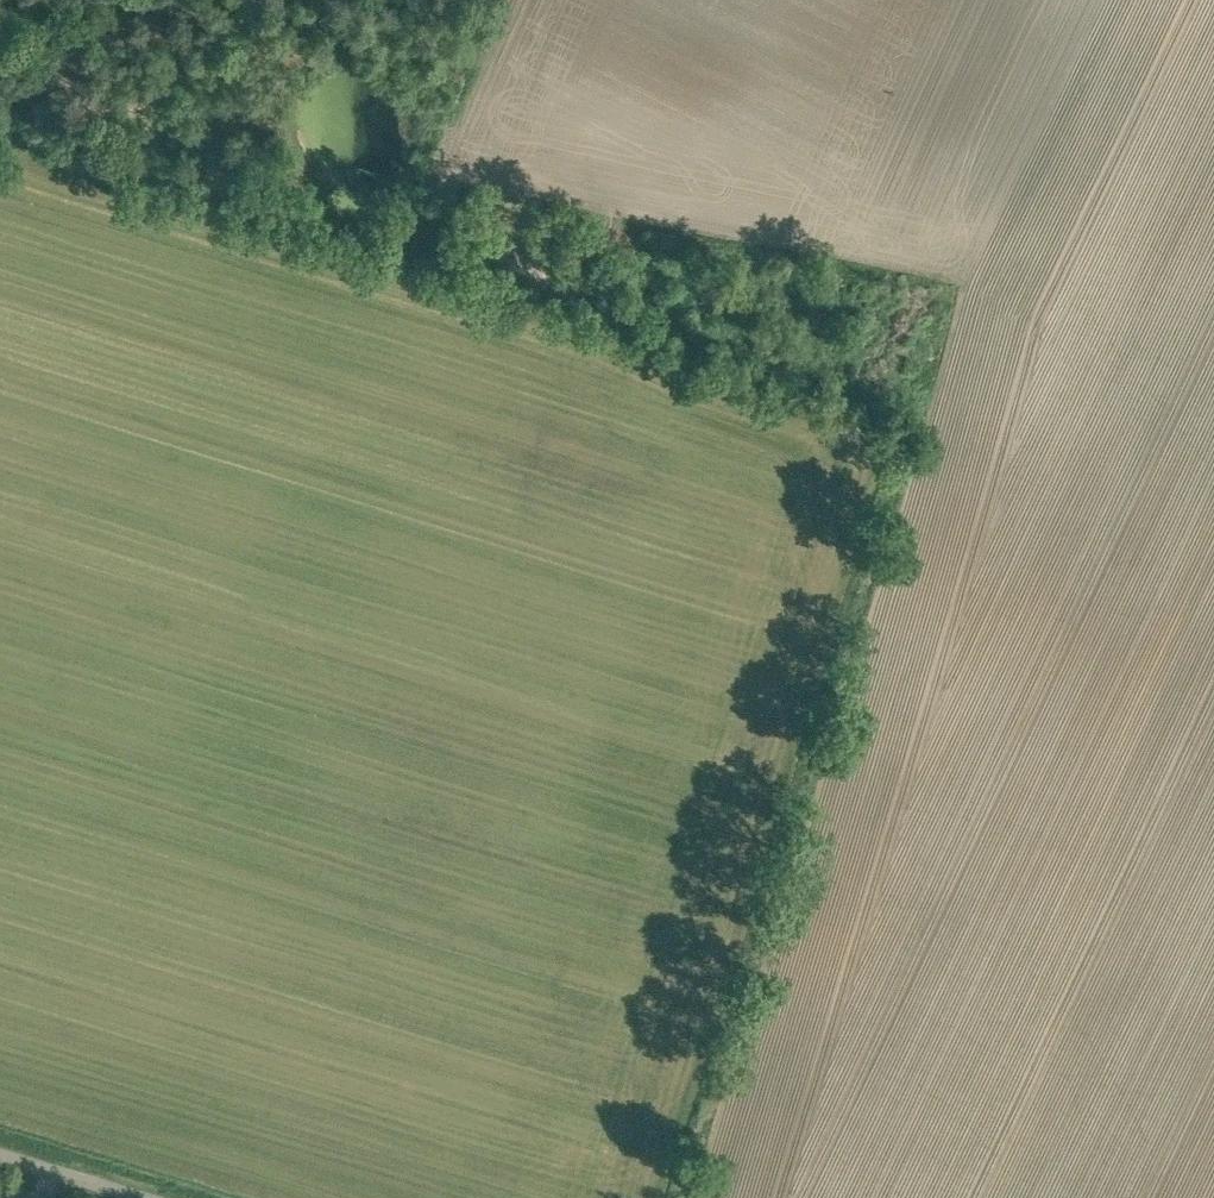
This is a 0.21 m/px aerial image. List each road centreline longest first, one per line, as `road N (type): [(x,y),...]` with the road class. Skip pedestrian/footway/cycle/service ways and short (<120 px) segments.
road 1 (unclassified): [(146,1197),(0,1154)]

